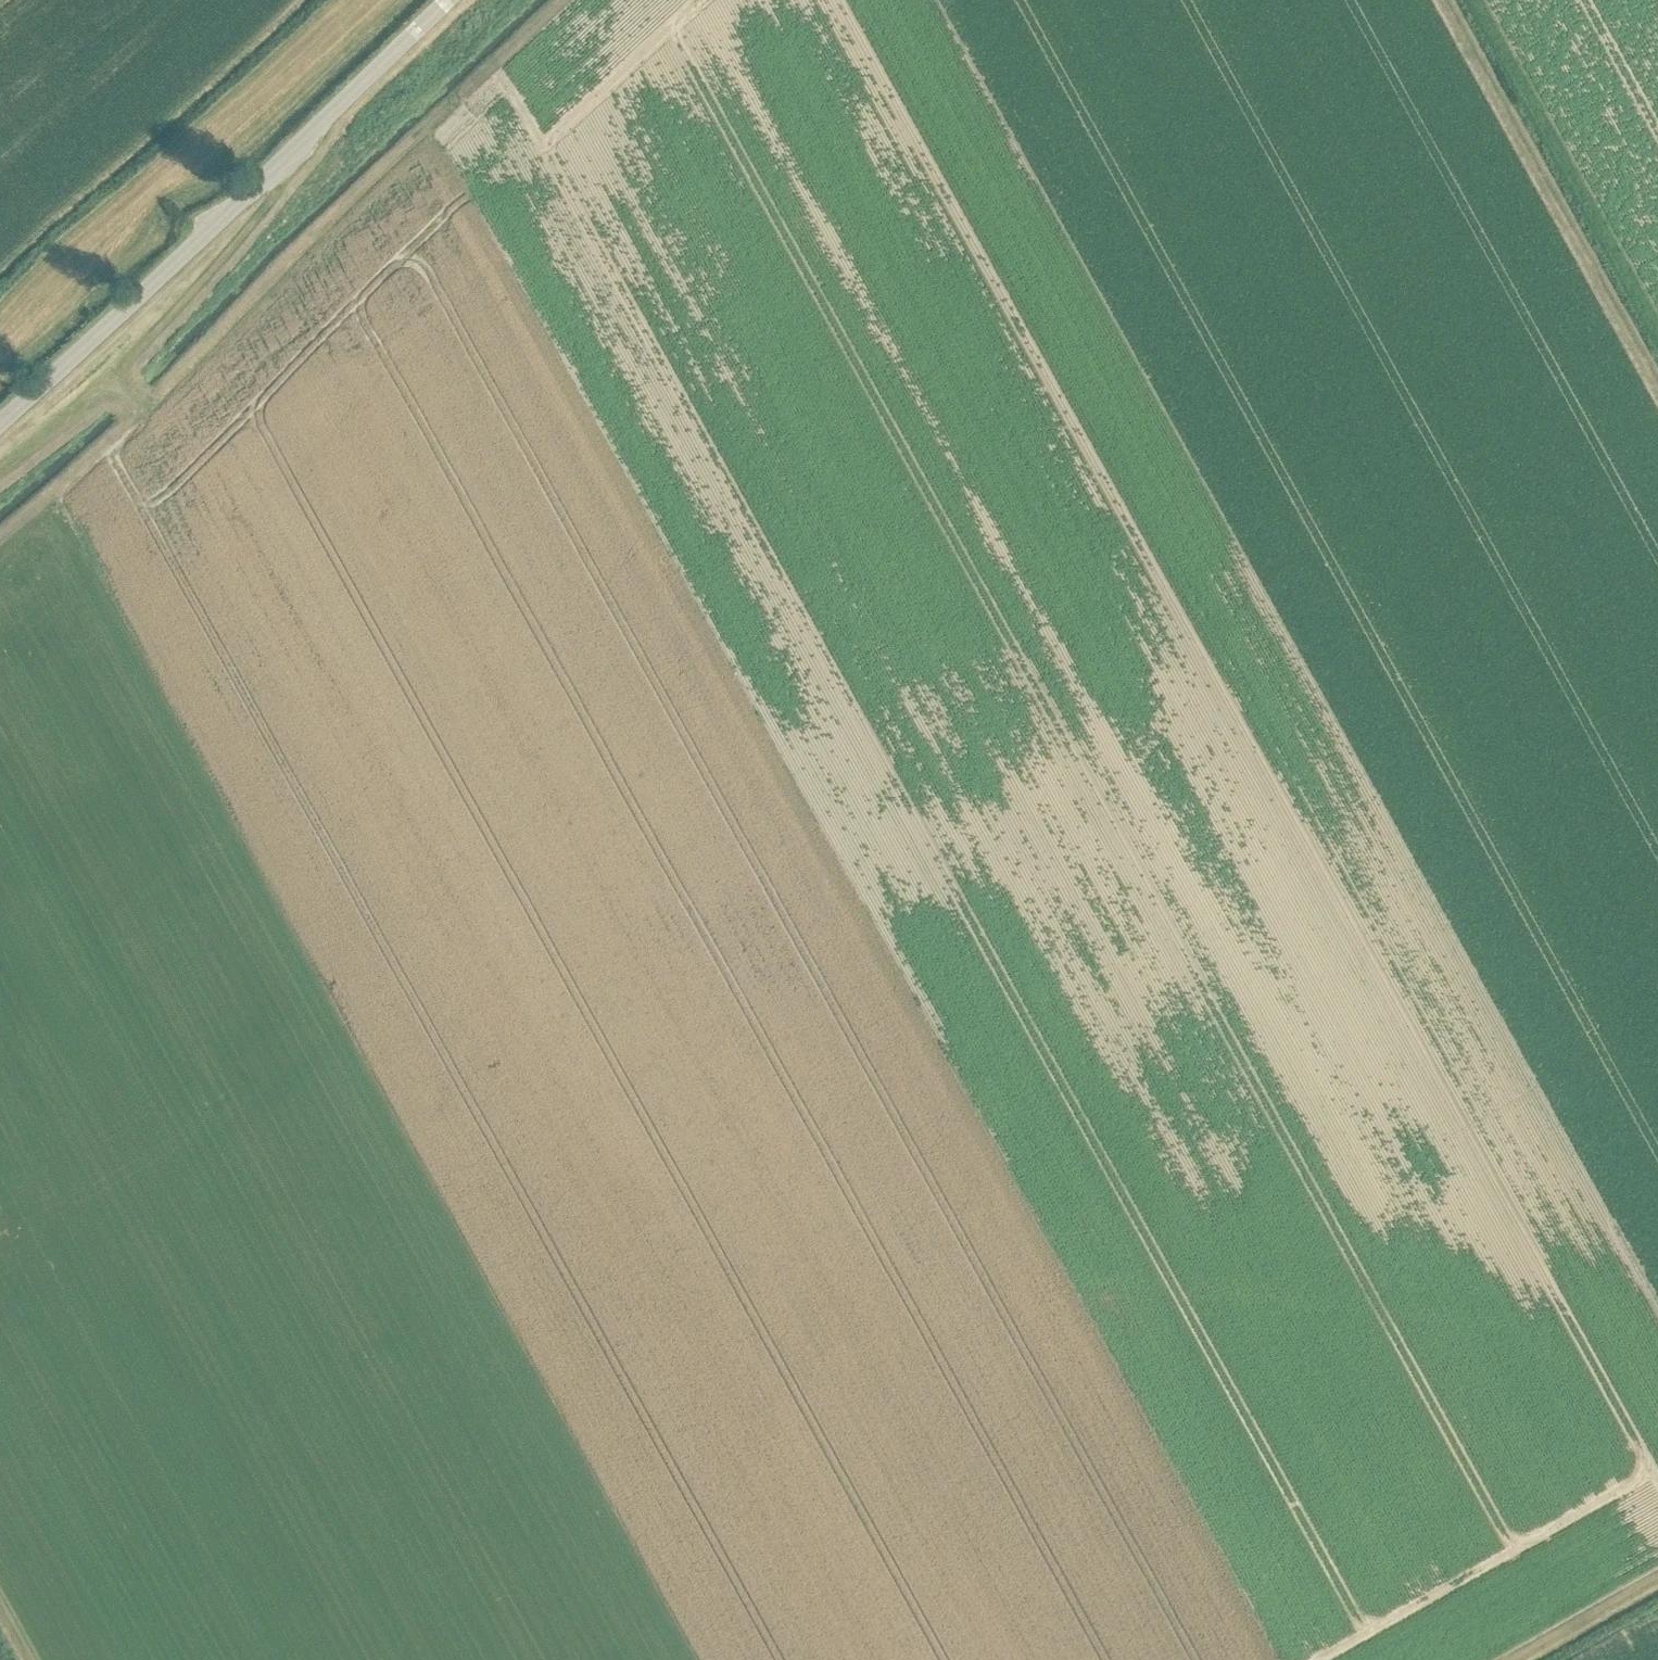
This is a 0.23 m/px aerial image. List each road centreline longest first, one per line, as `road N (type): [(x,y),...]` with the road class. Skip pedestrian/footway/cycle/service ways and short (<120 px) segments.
road 1 (unclassified): [(0,425),(448,0)]

